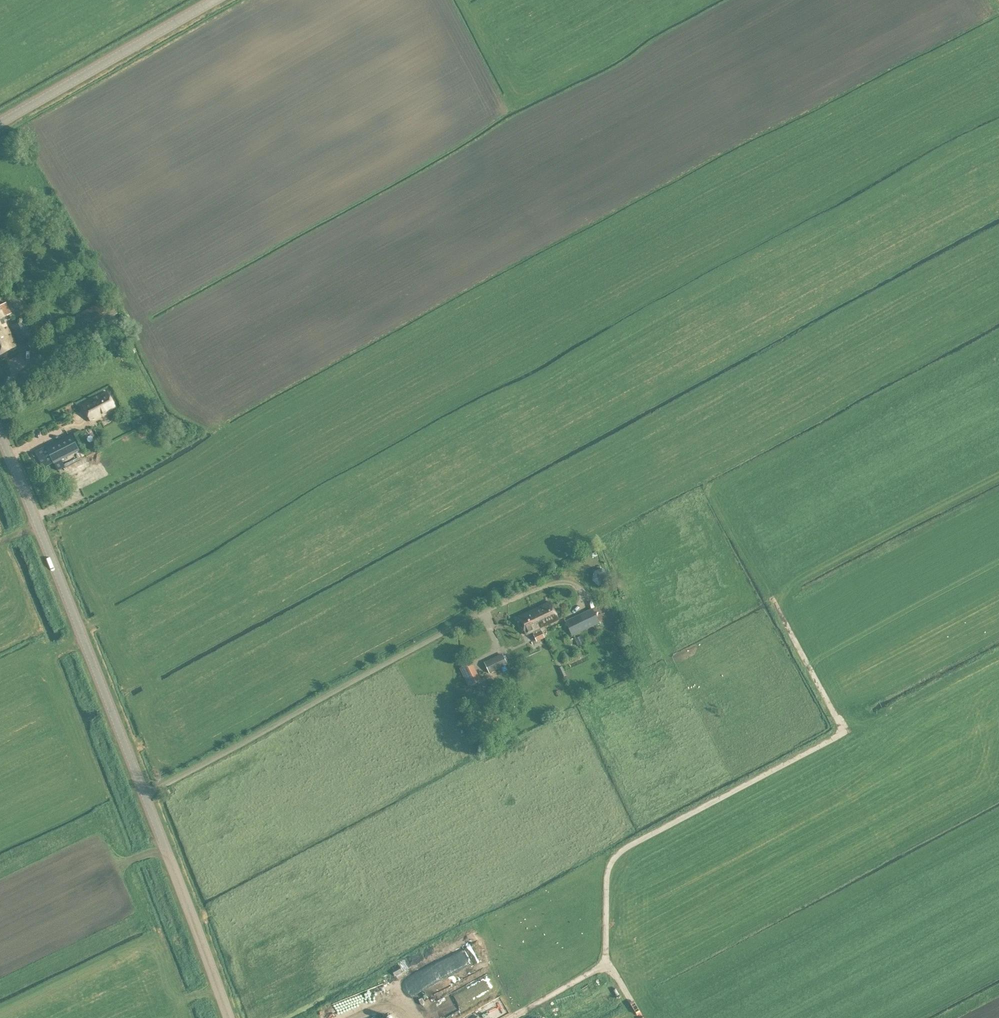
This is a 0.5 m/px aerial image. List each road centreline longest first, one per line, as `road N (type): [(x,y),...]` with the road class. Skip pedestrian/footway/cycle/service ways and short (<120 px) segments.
road 1 (tertiary): [(229,1017),(0,432)]
road 2 (tertiary): [(0,122),(220,0)]

